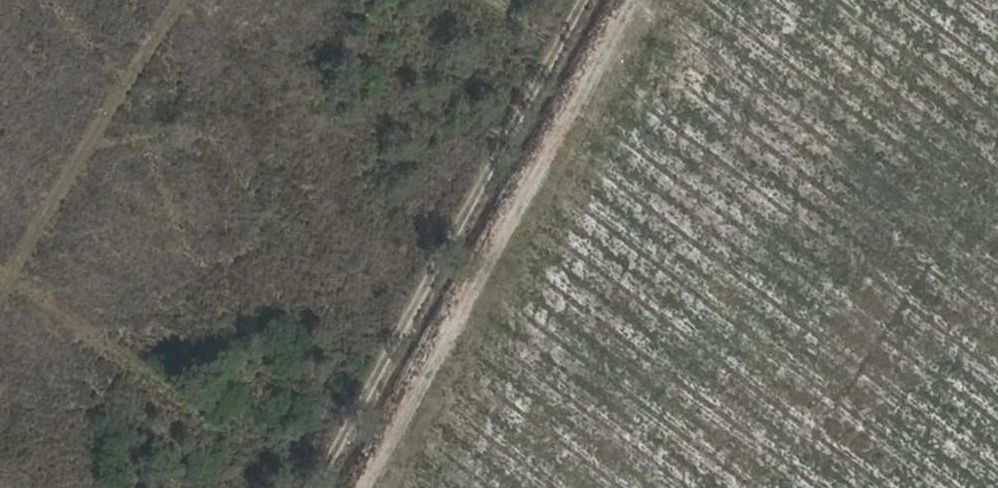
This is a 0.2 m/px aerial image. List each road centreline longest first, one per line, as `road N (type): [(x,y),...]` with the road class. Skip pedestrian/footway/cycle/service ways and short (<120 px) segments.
road 1 (track): [(318,487),(587,0)]
road 2 (track): [(388,487),(653,0)]

